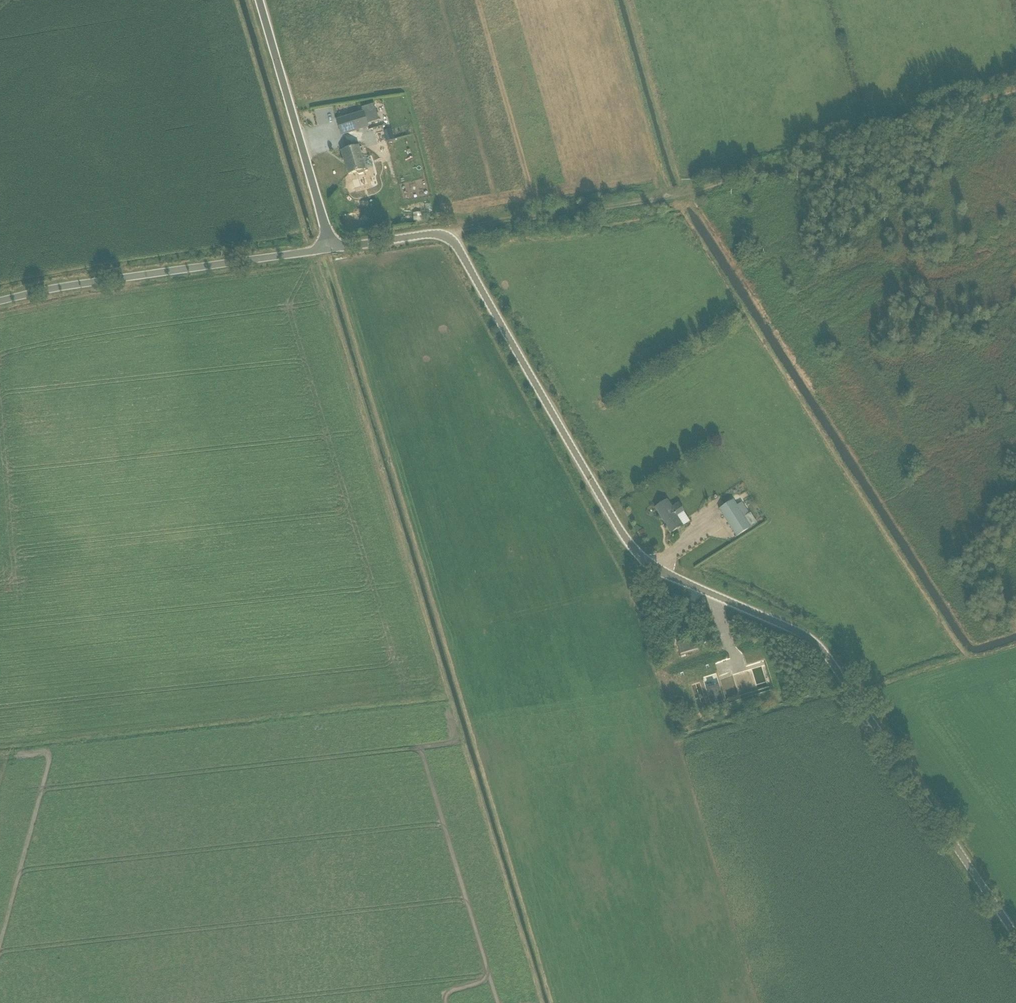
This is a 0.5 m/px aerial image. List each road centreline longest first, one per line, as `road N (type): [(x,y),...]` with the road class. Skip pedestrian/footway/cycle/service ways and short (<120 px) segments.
road 1 (unclassified): [(1015,937),(806,642),(648,574),(623,549),(455,243),(433,233),(333,249)]
road 2 (track): [(448,237),(672,199),(1015,88)]
road 3 (unclassified): [(0,301),(333,249)]
road 4 (unclassified): [(333,249),(259,0)]

